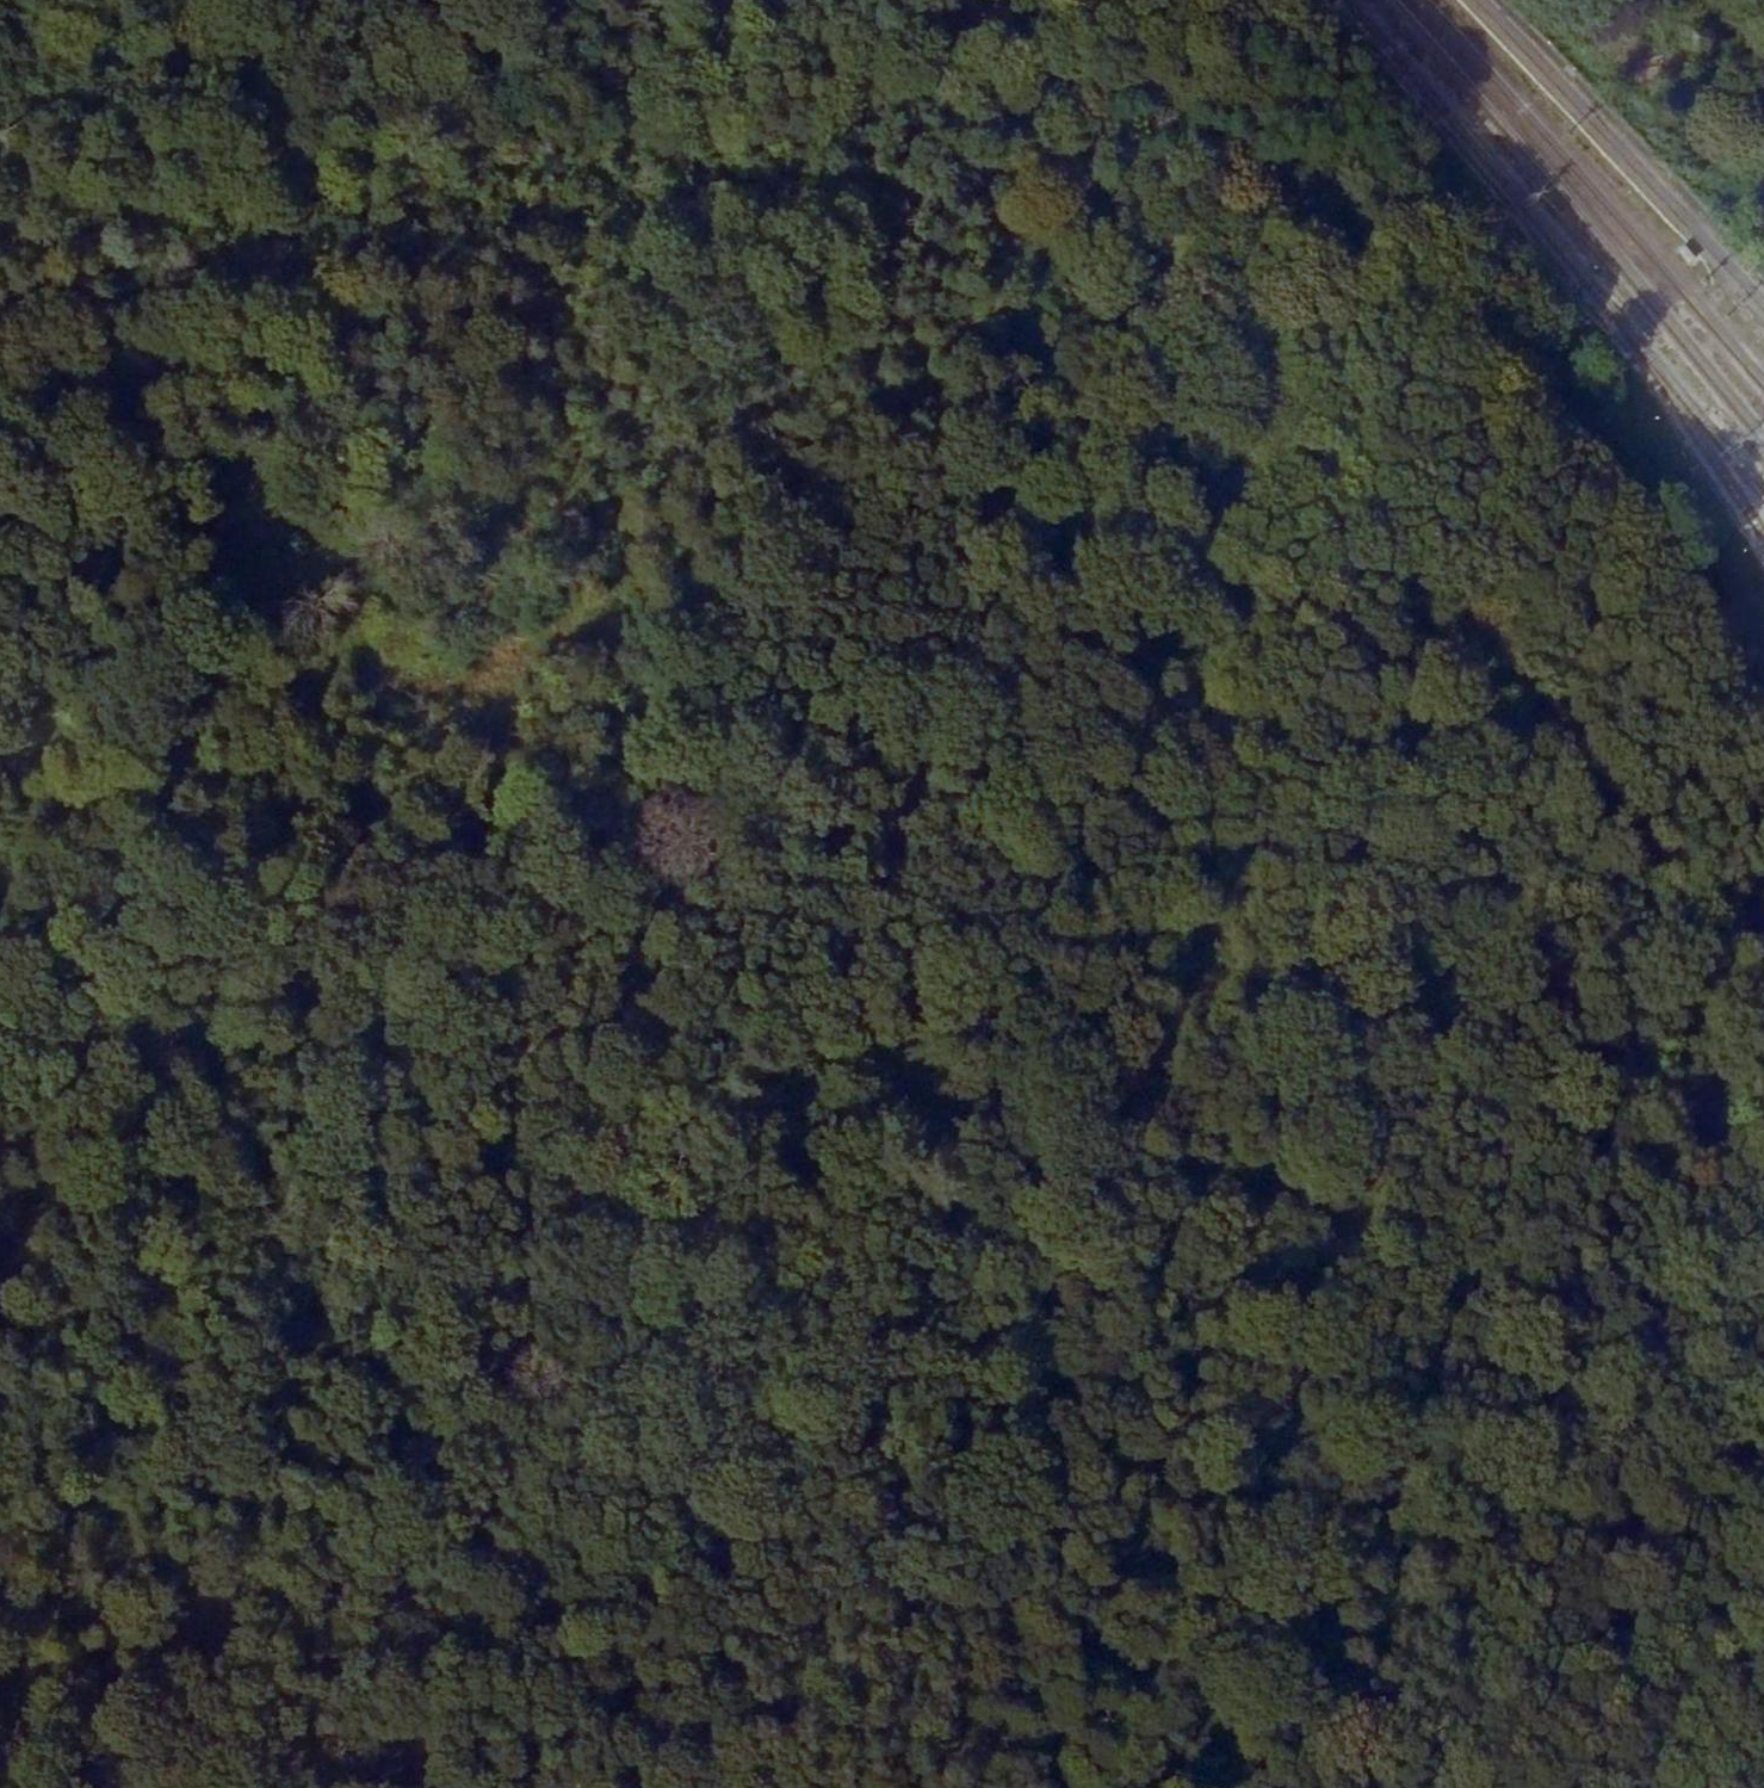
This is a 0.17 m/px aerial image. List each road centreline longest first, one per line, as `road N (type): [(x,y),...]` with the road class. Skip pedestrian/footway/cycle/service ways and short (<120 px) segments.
road 1 (track): [(924,0),(1164,173),(1450,469),(1604,700),(1763,983)]

